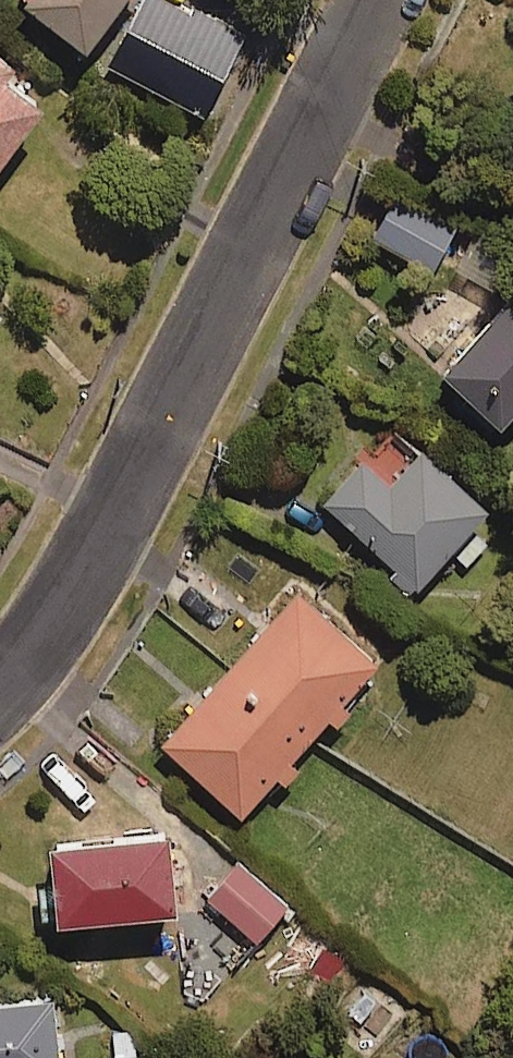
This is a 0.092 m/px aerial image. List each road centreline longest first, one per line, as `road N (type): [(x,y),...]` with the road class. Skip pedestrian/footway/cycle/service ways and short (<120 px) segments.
road 1 (residential): [(378,0),(105,538),(0,685)]

